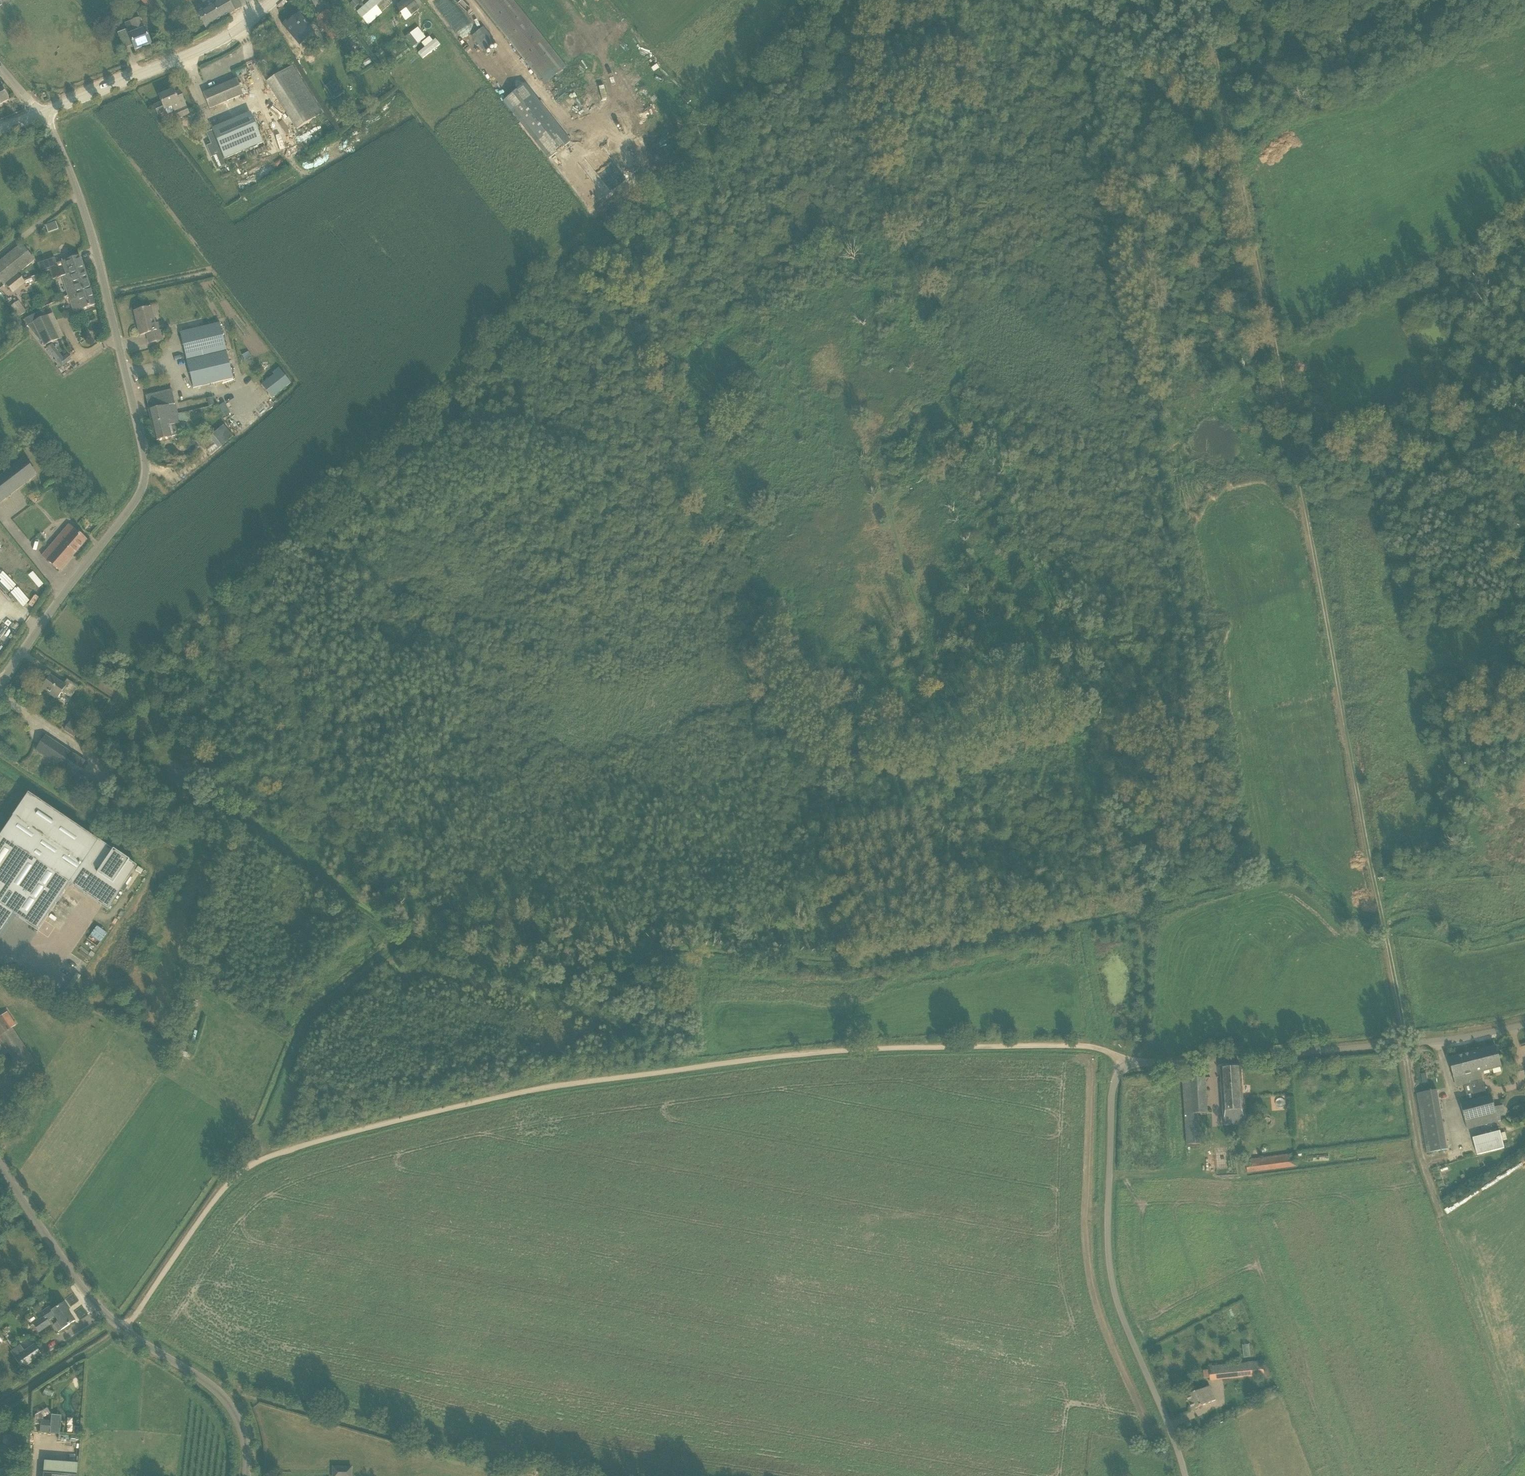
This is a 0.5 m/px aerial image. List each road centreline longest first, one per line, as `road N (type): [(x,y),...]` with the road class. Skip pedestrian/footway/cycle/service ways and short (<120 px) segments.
road 1 (track): [(1125,1067),(1116,1057),(1075,1046),(874,1047),(538,1090),(334,1136),(267,1156),(239,1175),(124,1331)]
road 2 (unclassified): [(1204,0),(1278,348),(1406,1042)]
road 3 (unclassified): [(1187,1475),(1114,1280),(1108,1225),(1117,1076),(1144,1062),(1406,1042)]
road 4 (track): [(853,399),(921,607),(938,626),(1036,639),(1141,925)]
road 5 (unclassified): [(0,686),(135,503),(146,470),(100,262),(41,114)]
road 6 (unclassified): [(242,1475),(242,1436),(226,1398),(124,1331),(81,1286),(0,1162)]
road 7 (tertiary): [(41,114),(190,55),(273,0)]
road 8 (track): [(1141,925),(1144,1062)]
road 9 (unclassified): [(1406,1042),(1459,1040),(1524,1024)]

